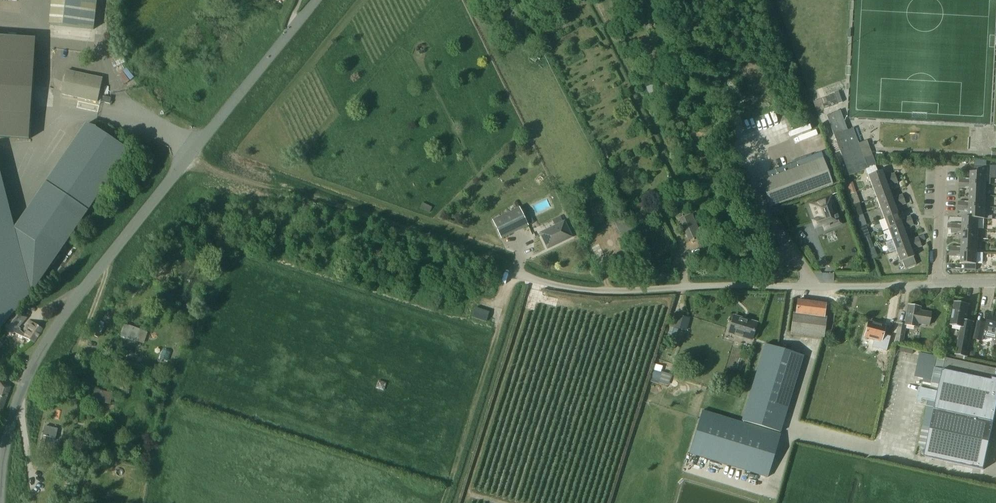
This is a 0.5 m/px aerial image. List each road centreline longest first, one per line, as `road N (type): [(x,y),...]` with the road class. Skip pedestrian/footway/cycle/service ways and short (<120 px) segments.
road 1 (unclassified): [(0,478),(10,423),(47,339),(316,0)]
road 2 (residential): [(521,278),(595,291),(936,285)]

